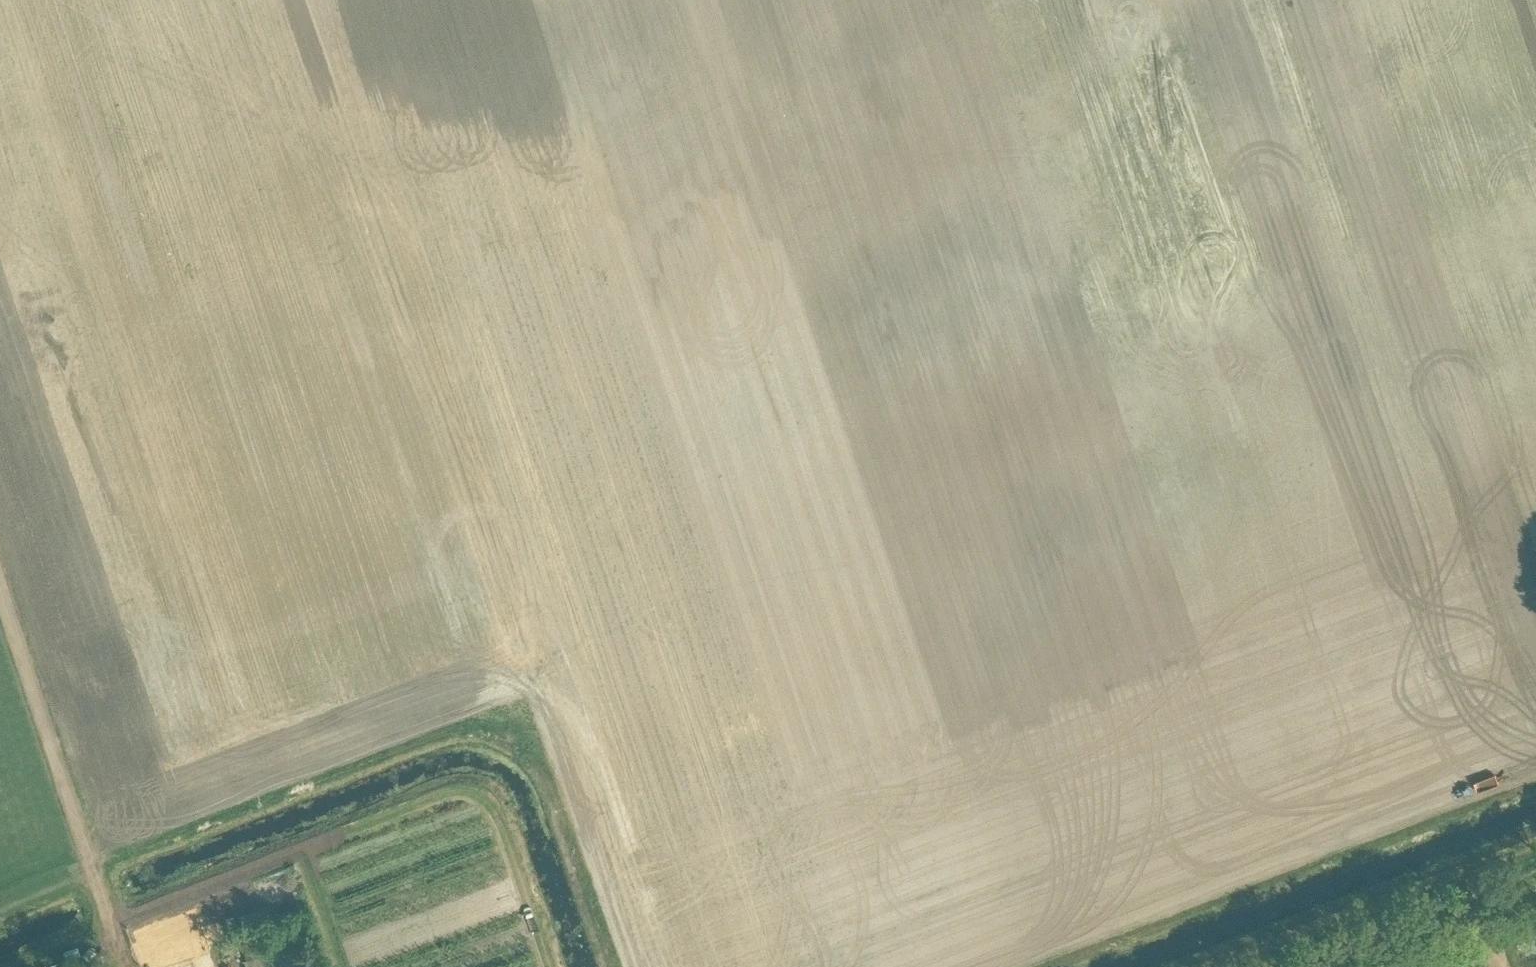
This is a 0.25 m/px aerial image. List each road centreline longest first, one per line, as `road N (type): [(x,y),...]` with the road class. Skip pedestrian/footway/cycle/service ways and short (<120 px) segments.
road 1 (track): [(126,966),(0,590)]
road 2 (unclassified): [(1304,966),(1535,881)]

